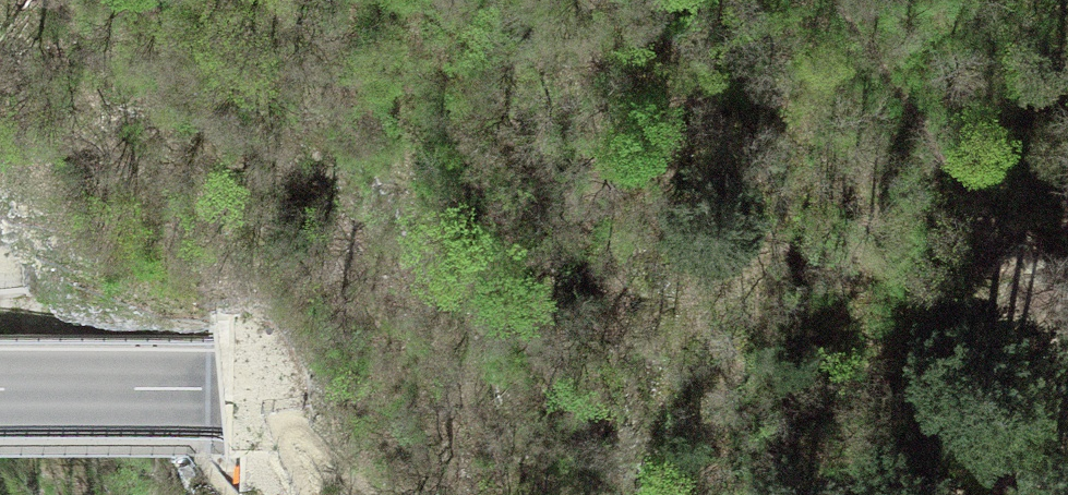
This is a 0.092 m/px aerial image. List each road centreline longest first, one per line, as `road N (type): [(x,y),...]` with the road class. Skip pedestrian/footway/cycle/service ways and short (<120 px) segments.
road 1 (motorway): [(0,390),(223,390),(573,412),(815,440),(1067,493)]
road 2 (motorway): [(1067,244),(897,218),(640,195),(408,191),(0,222)]

